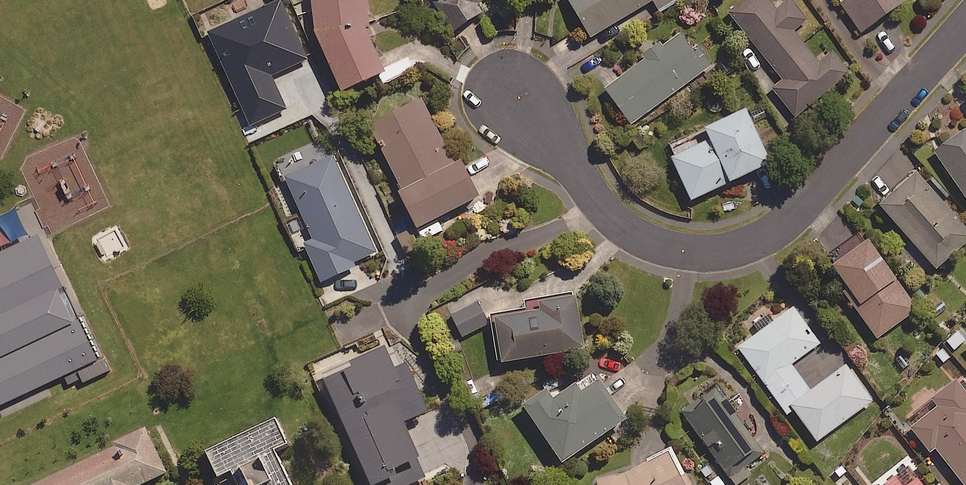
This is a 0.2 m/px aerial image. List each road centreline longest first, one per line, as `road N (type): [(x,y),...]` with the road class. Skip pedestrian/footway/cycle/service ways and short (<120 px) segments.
road 1 (residential): [(519,102),(628,230),(659,246),(727,251),(792,219),(965,28)]

